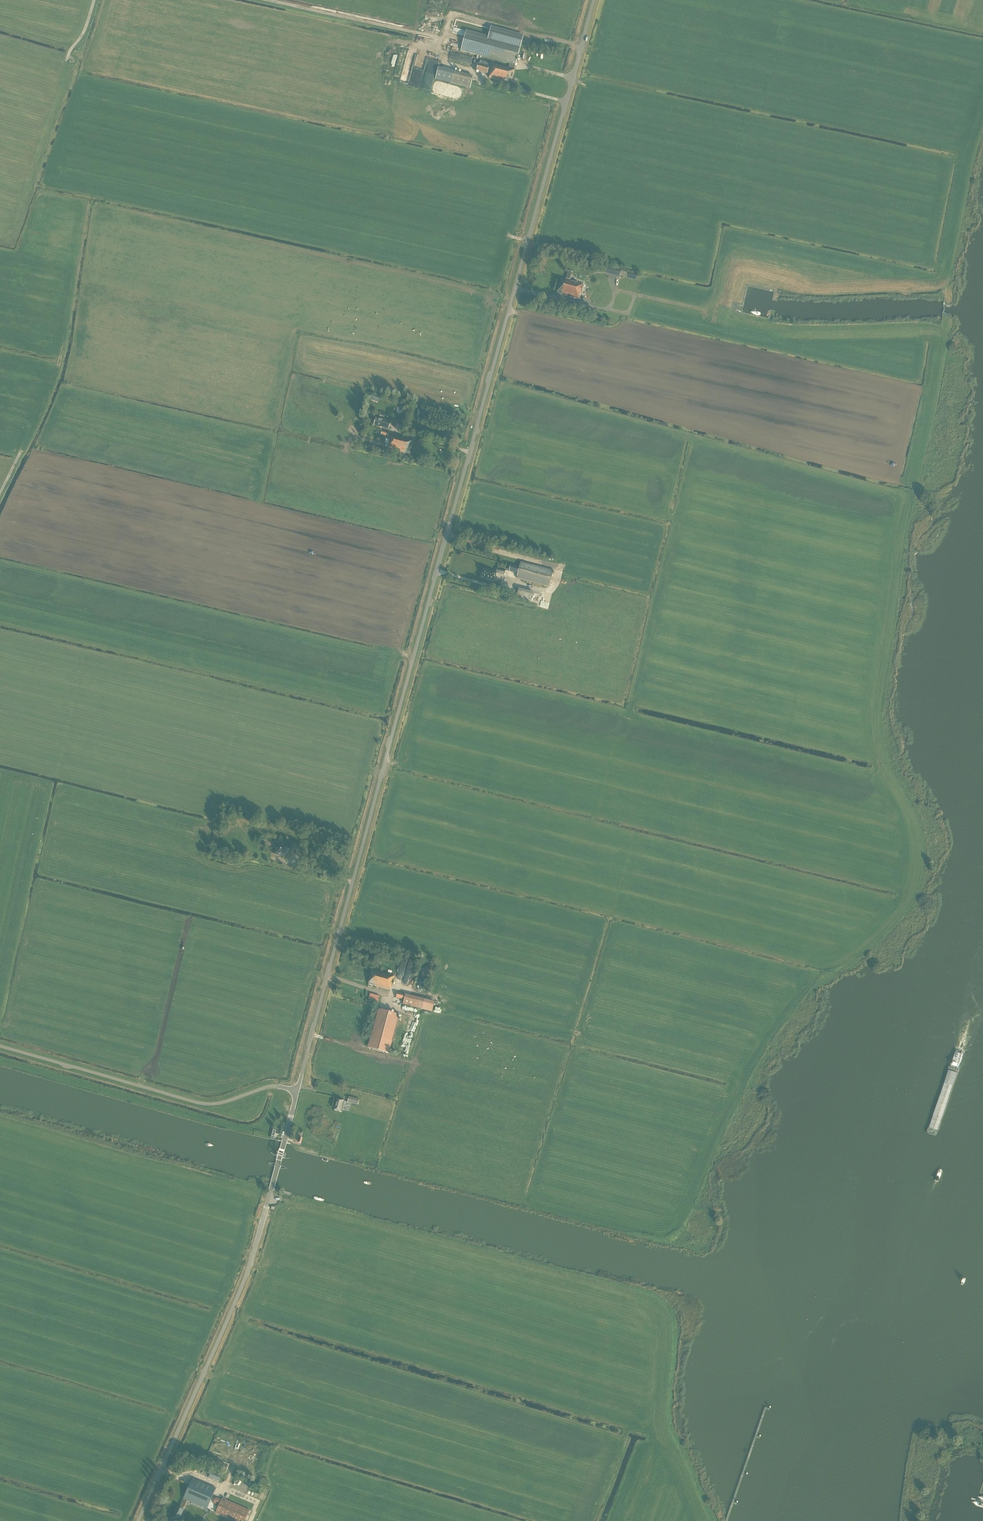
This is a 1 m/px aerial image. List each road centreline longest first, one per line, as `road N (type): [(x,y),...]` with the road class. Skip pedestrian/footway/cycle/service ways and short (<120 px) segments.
road 1 (unclassified): [(297,1091),(594,0)]
road 2 (unclassified): [(138,1520),(245,1277),(297,1091)]
road 3 (unclassified): [(297,1091),(269,1087),(203,1103),(0,1045)]

